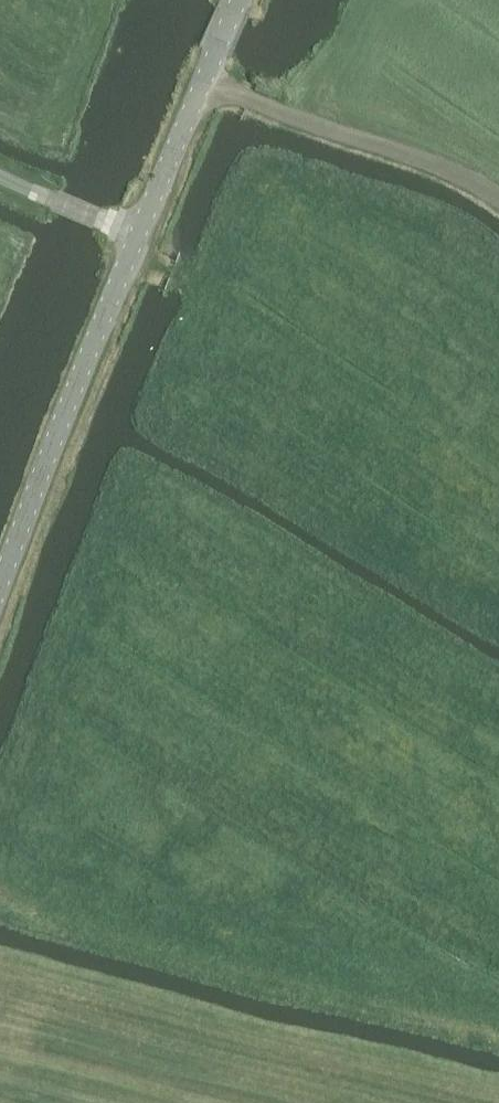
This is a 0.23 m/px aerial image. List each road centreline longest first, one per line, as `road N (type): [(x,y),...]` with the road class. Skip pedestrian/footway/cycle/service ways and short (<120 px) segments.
road 1 (unclassified): [(0,589),(239,0)]
road 2 (track): [(390,990),(0,885)]
road 3 (track): [(202,86),(440,163),(498,205)]
road 4 (track): [(330,367),(238,308),(130,257)]

